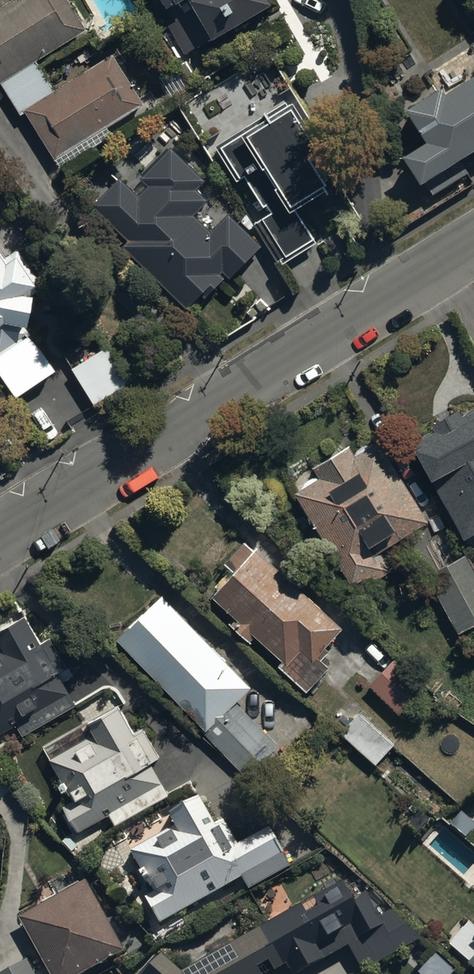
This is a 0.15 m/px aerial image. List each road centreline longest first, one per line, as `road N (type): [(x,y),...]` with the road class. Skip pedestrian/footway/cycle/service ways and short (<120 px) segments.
road 1 (residential): [(0,538),(473,245)]

